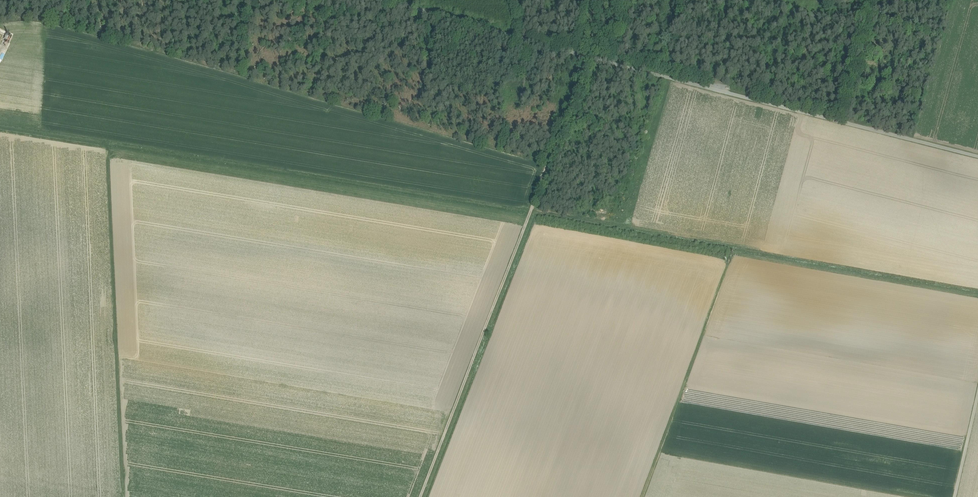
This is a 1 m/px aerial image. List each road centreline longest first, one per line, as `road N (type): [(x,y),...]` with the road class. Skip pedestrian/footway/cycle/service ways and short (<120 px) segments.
road 1 (unclassified): [(396,0),(665,78),(977,156)]
road 2 (track): [(424,496),(589,53)]

